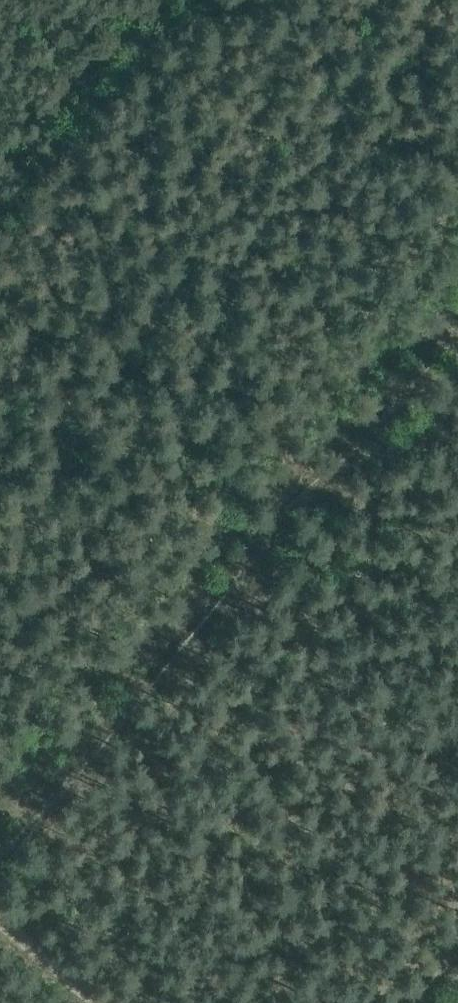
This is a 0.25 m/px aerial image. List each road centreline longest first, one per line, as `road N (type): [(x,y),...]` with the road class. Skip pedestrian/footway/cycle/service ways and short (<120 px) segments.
road 1 (track): [(457,327),(0,854)]
road 2 (track): [(0,212),(191,0)]
road 3 (track): [(96,1002),(0,923)]

